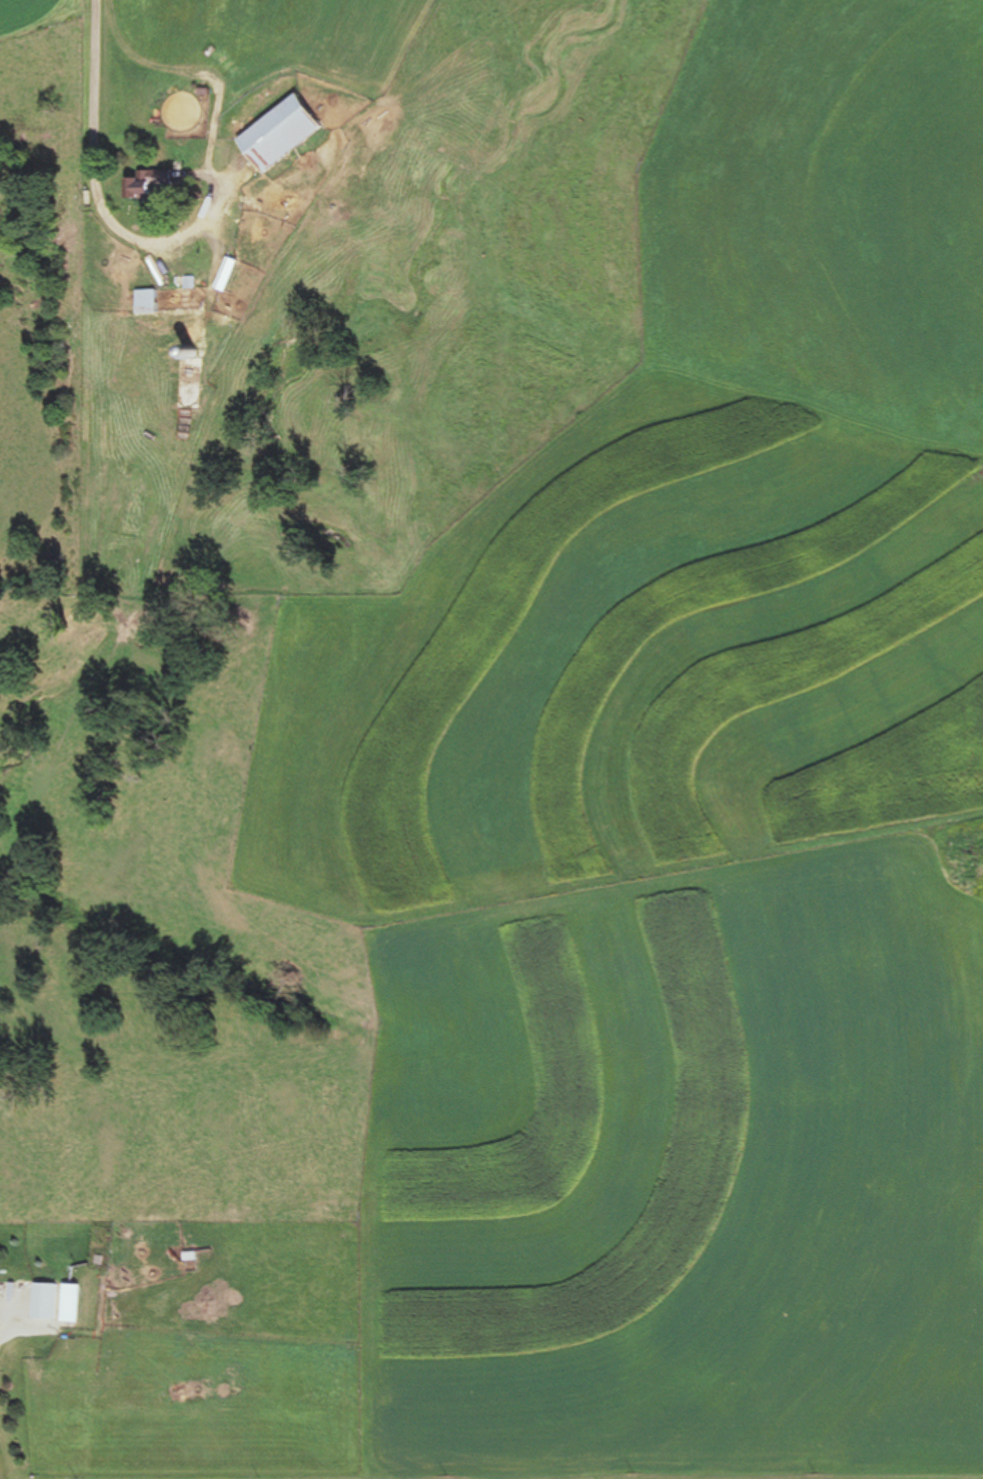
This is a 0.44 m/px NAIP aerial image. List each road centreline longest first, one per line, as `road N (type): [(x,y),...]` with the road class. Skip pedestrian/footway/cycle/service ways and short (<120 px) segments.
road 1 (residential): [(0,1476),(982,1457)]

